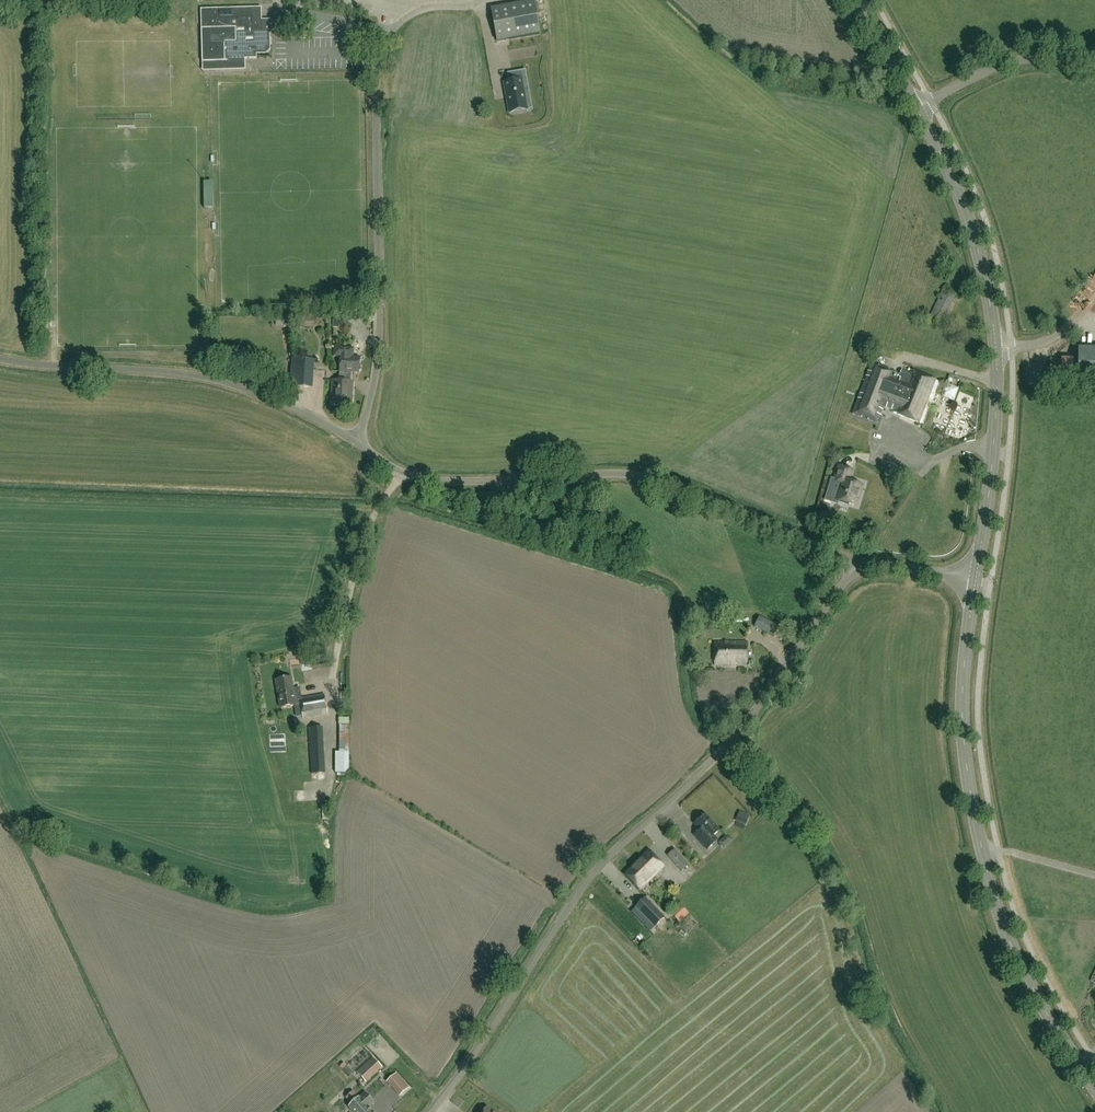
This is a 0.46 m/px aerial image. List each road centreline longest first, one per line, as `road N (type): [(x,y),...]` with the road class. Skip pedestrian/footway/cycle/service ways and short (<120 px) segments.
road 1 (unclassified): [(430,1111),(585,883),(736,735),(858,561)]
road 2 (tertiary): [(1094,1090),(1020,965),(989,879),(962,716),(976,581)]
road 3 (unclassified): [(858,561),(651,478),(431,480),(394,469),(355,442)]
road 4 (unclassified): [(355,442),(378,353),(381,55),(411,14),(482,0)]
road 5 (tertiary): [(976,581),(993,454),(996,350),(968,221),(916,107)]
road 6 (unclassified): [(355,442),(213,379),(0,359)]
road 7 (unclassified): [(916,107),(1014,61),(1094,67)]
road 8 (tertiary): [(916,107),(858,0)]

